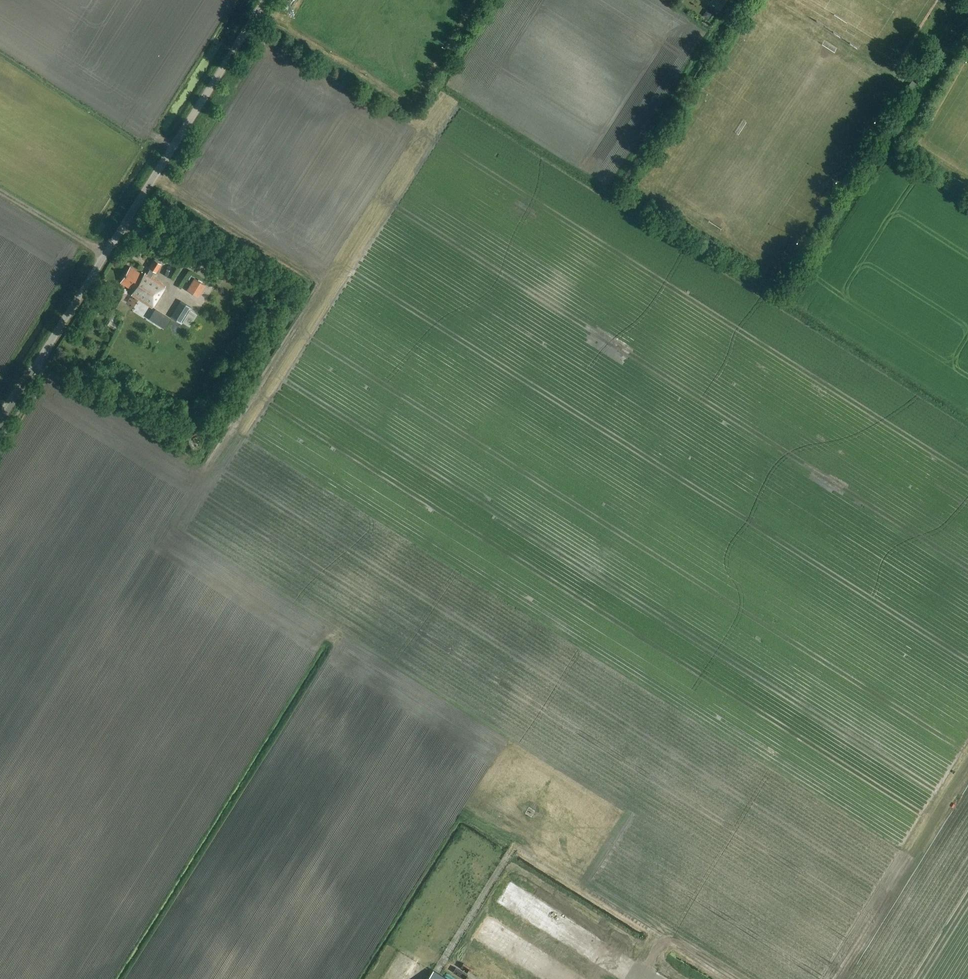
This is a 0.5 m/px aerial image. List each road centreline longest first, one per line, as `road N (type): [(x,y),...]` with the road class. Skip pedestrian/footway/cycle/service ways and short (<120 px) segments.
road 1 (unclassified): [(42,360),(265,0)]
road 2 (track): [(0,191),(106,253)]

